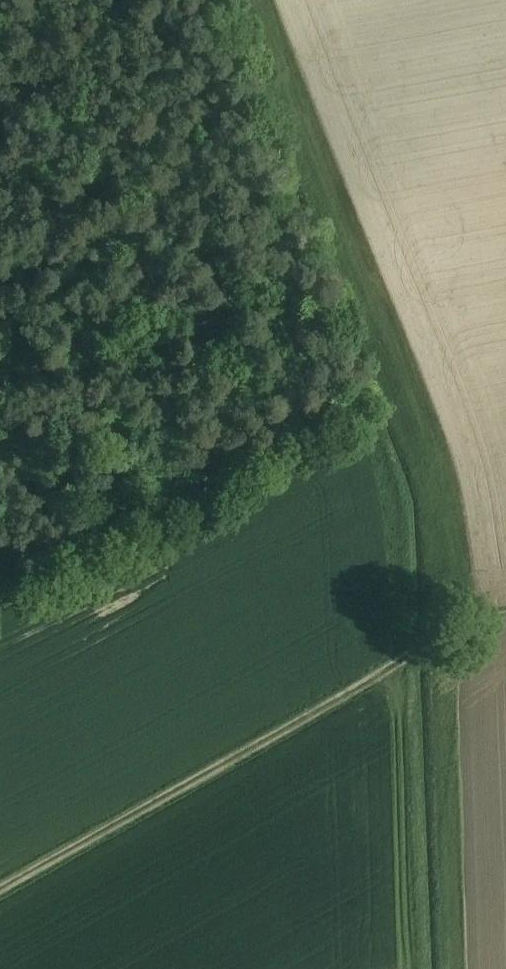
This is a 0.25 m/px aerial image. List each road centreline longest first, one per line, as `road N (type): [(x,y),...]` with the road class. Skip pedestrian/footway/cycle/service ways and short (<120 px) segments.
road 1 (track): [(505,604),(486,608),(0,885)]

